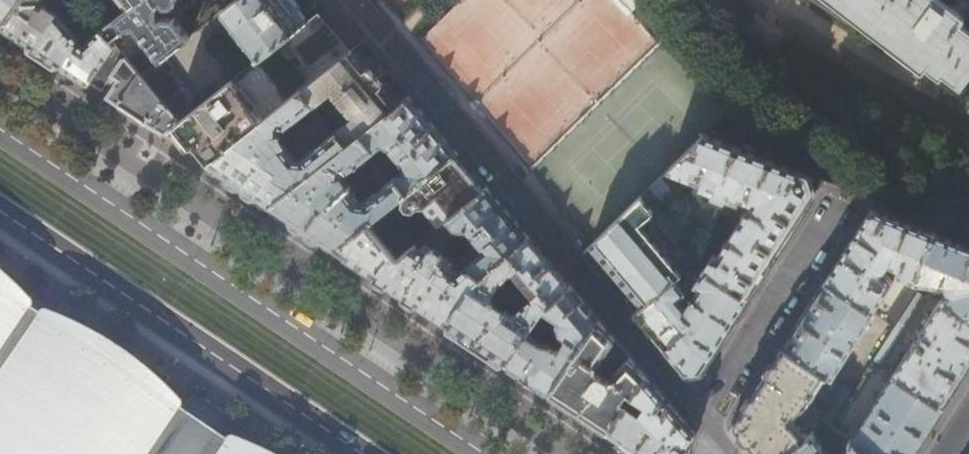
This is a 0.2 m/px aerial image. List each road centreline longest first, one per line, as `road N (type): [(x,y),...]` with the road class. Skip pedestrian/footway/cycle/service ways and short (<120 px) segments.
road 1 (primary): [(483,453),(0,131)]
road 2 (residential): [(351,0),(703,412)]
road 3 (primary): [(0,214),(355,453)]
road 4 (residential): [(703,412),(838,207)]

